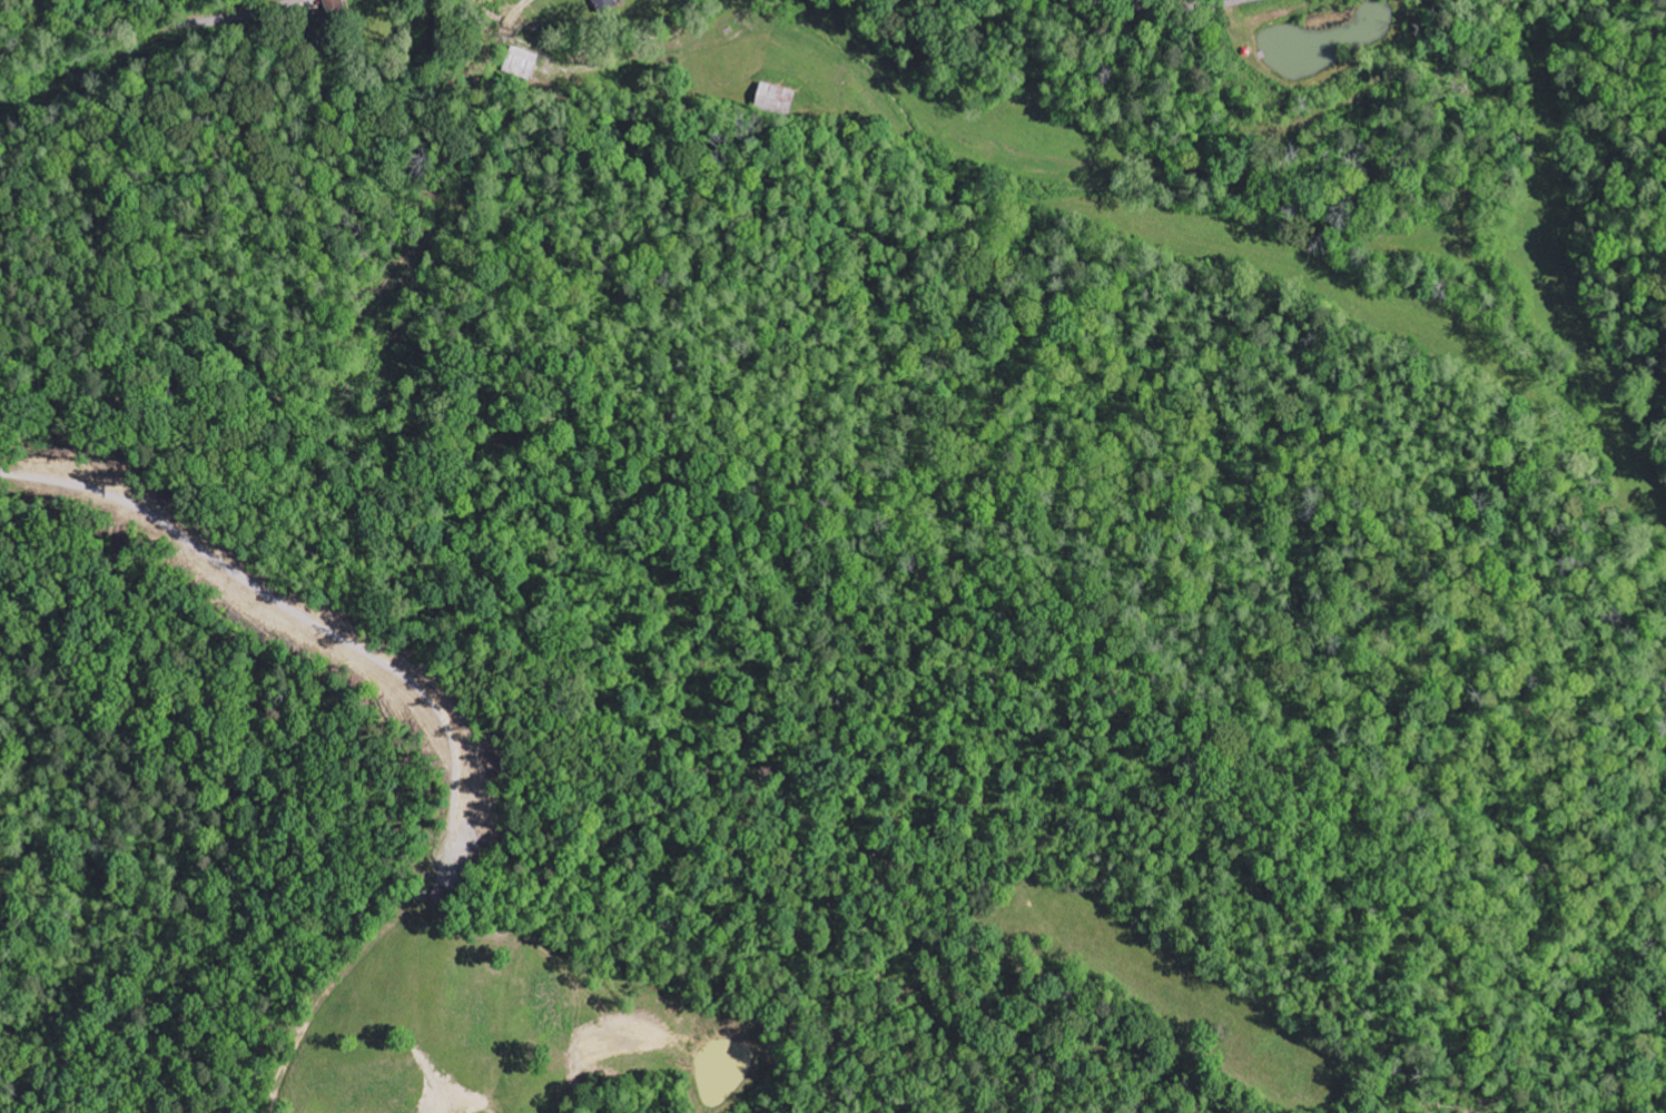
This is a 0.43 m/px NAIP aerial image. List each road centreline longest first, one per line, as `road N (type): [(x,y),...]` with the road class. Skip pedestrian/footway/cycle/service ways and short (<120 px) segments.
road 1 (residential): [(0,20),(92,30),(244,17),(292,0)]
road 2 (residential): [(1083,0),(1138,8),(1229,0)]

